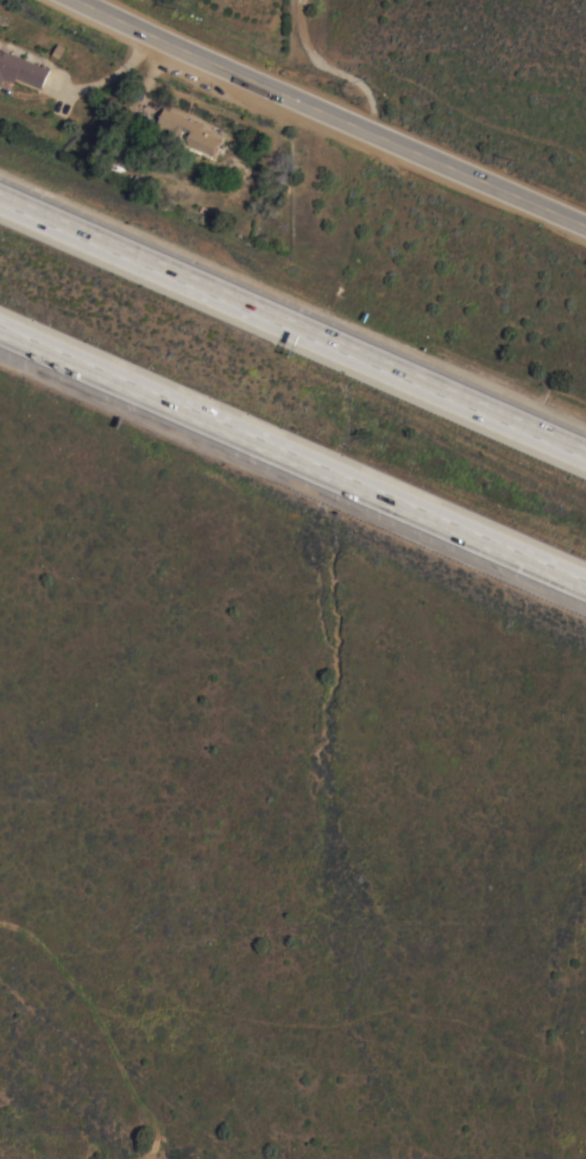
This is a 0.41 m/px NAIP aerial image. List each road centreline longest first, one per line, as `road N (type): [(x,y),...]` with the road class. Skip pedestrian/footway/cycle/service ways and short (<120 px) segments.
road 1 (motorway): [(585,462),(0,208)]
road 2 (motorway): [(0,329),(585,580)]
road 3 (primary): [(66,0),(585,231)]

